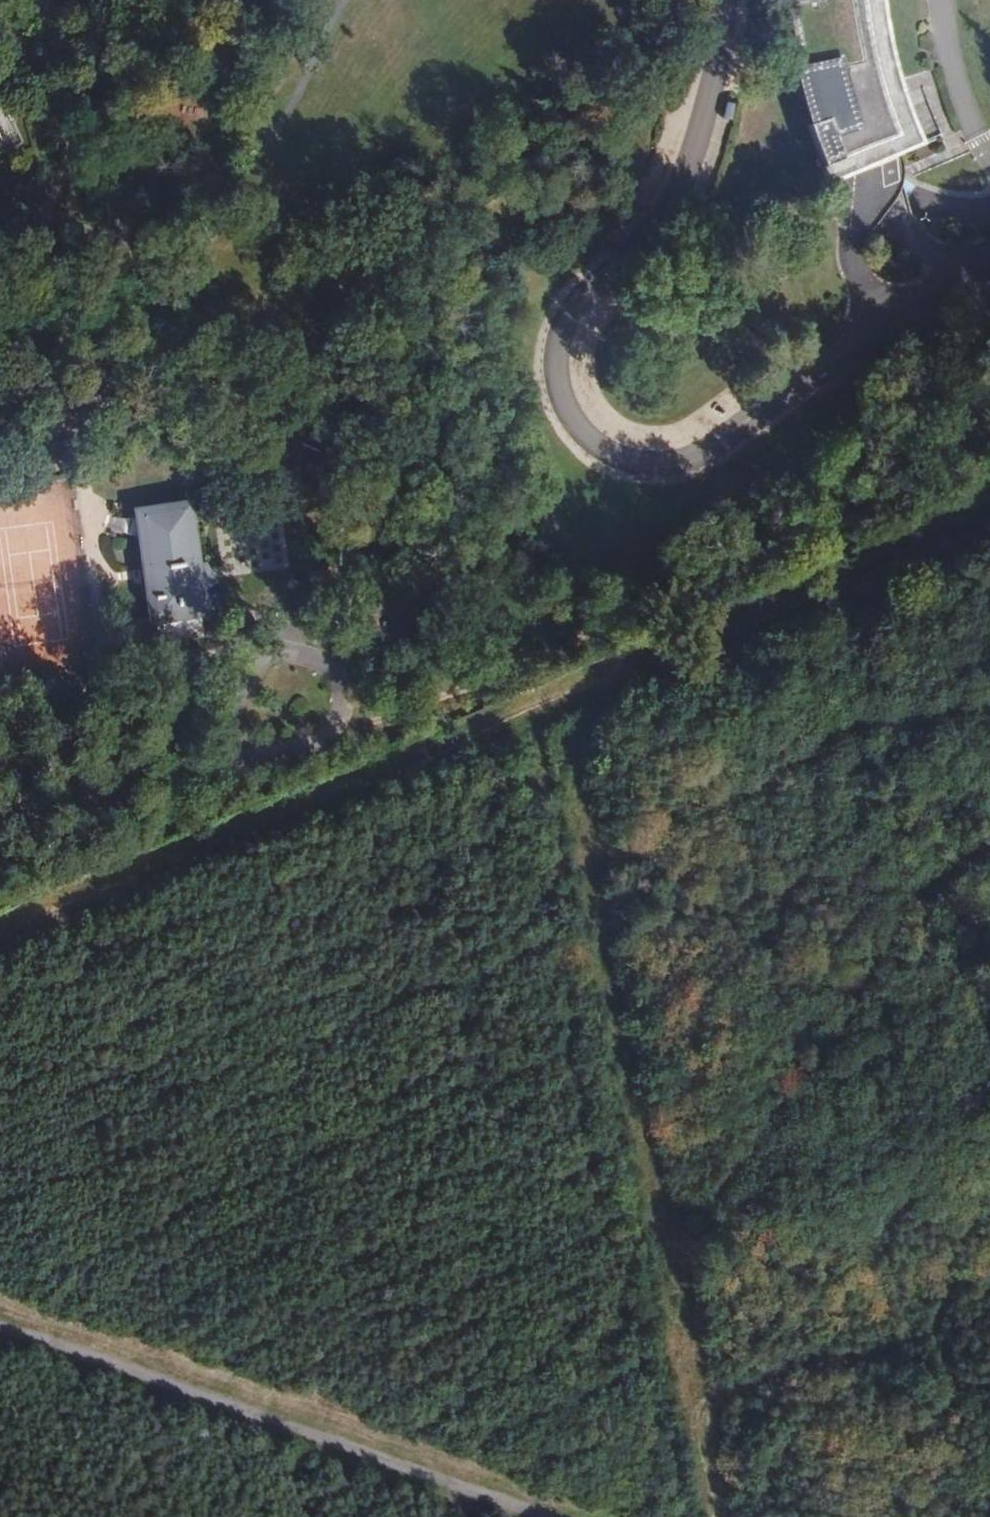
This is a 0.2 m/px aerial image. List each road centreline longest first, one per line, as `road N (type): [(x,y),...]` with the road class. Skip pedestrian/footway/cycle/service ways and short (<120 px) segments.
road 1 (track): [(0,943),(989,526)]
road 2 (unclassified): [(727,0),(701,135),(657,237),(586,299),(558,348),(569,418),(629,464),(695,459),(989,254)]
road 3 (track): [(0,1321),(586,1516)]

